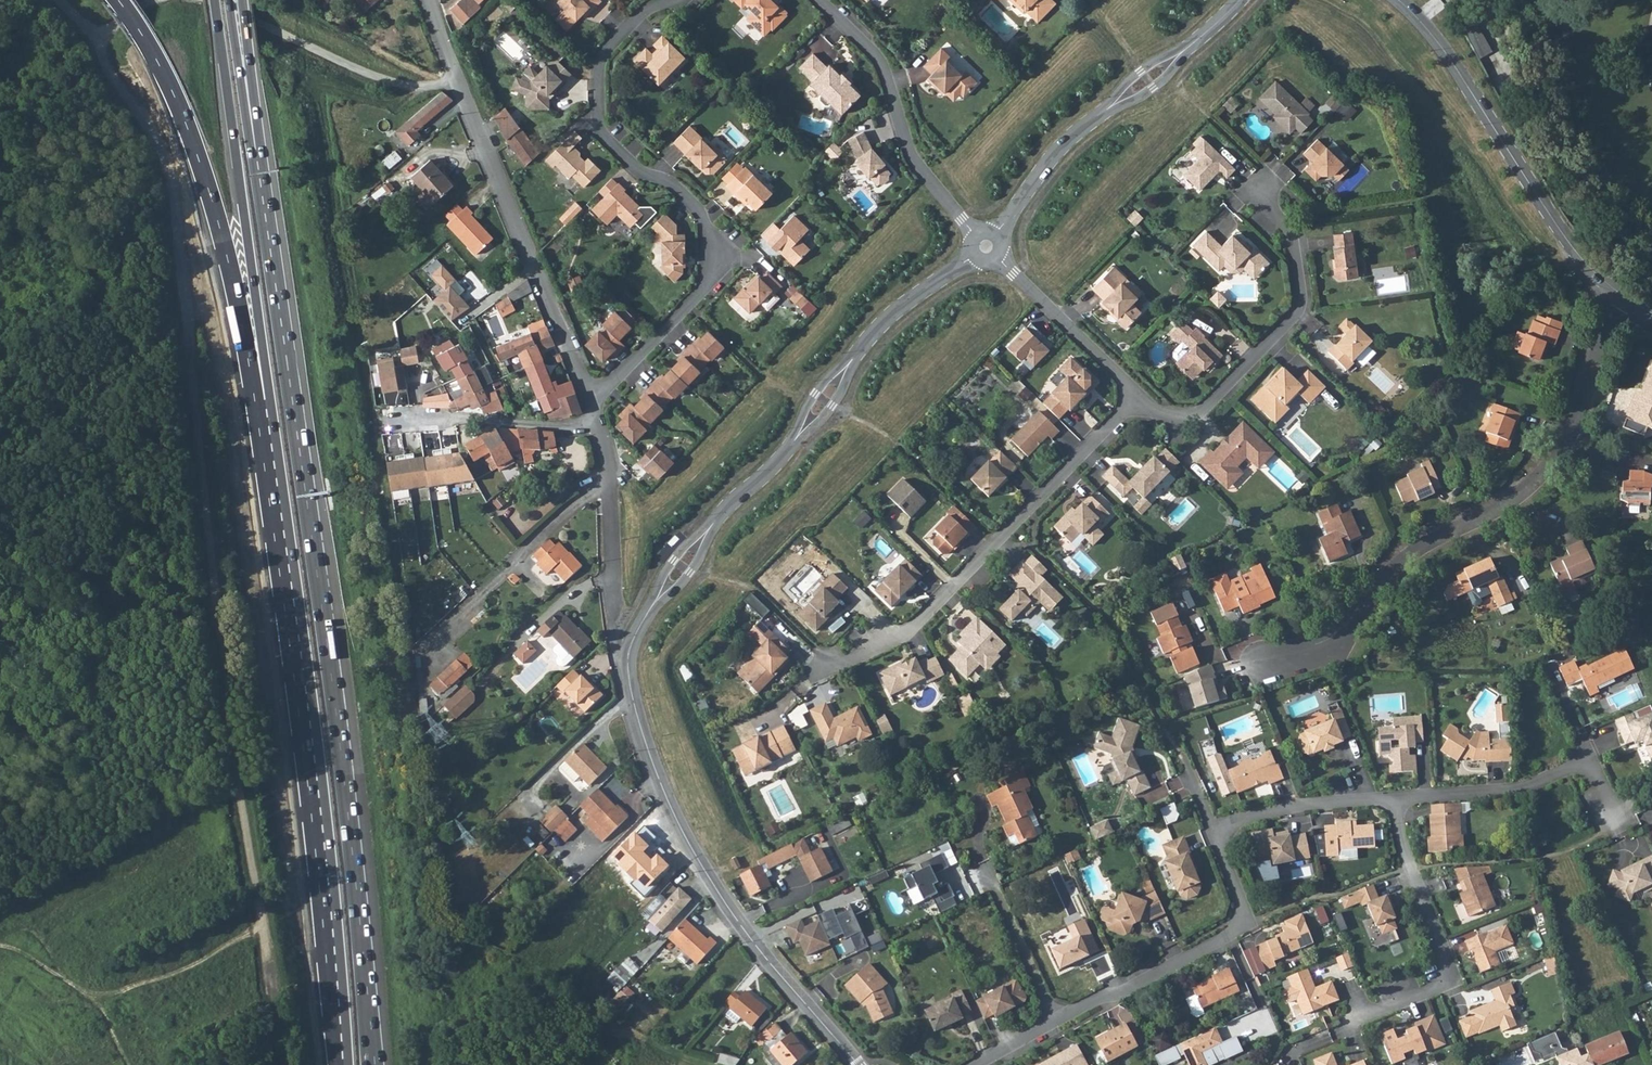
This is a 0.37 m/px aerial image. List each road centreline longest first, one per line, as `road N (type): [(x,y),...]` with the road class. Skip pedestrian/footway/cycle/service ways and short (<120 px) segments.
road 1 (track): [(54,0),(96,42),(107,73),(158,146),(172,193),(275,1064)]
road 2 (trunk): [(370,1064),(345,781),(259,172)]
road 3 (trunk): [(265,402),(324,838),(343,1064)]
road 4 (residential): [(1619,293),(1602,323),(1578,416),(1549,465),(1500,505),(1404,558),(1340,636),(1261,665)]
road 5 (residential): [(587,398),(698,292),(711,252),(698,211),(673,186),(634,168),(599,130),(600,56),(647,7),(678,0)]
road 6 (residential): [(799,686),(827,660),(917,624),(1136,395)]
road 7 (trunk): [(118,0),(148,41),(192,139),(265,402)]
road 8 (residential): [(429,0),(587,398)]
road 9 (trunk): [(215,0),(265,402)]
road 10 (residential): [(973,1064),(1234,929),(1239,902),(1212,829)]
road 11 (tertiary): [(1397,0),(1442,49),(1575,251),(1619,293)]
road 12 (residential): [(1259,167),(1264,203),(1290,233),(1298,305),(1199,410),(1171,414),(1136,395)]
road 13 (residential): [(985,246),(915,165),(880,63),(817,0)]
road 14 (residential): [(1349,1028),(1359,1010),(1448,973),(1406,868),(1394,798)]
road 15 (residential): [(628,675),(678,825),(748,937)]
road 16 (track): [(206,0),(372,76),(423,85),(456,76)]
road 17 (residential): [(1394,798),(1523,786),(1583,762),(1604,806)]
road 18 (residential): [(587,398),(606,453),(617,624)]
road 19 (residential): [(1136,395),(985,246)]
road 20 (residential): [(1212,829),(1310,803),(1394,798)]
road 21 (residential): [(985,246),(1058,149),(1105,111)]
road 22 (residential): [(852,359),(888,317),(985,246)]
road 23 (trunk): [(259,172),(229,0)]
road 24 (trunk): [(259,172),(240,0)]
road 25 (residential): [(748,937),(858,1064)]

